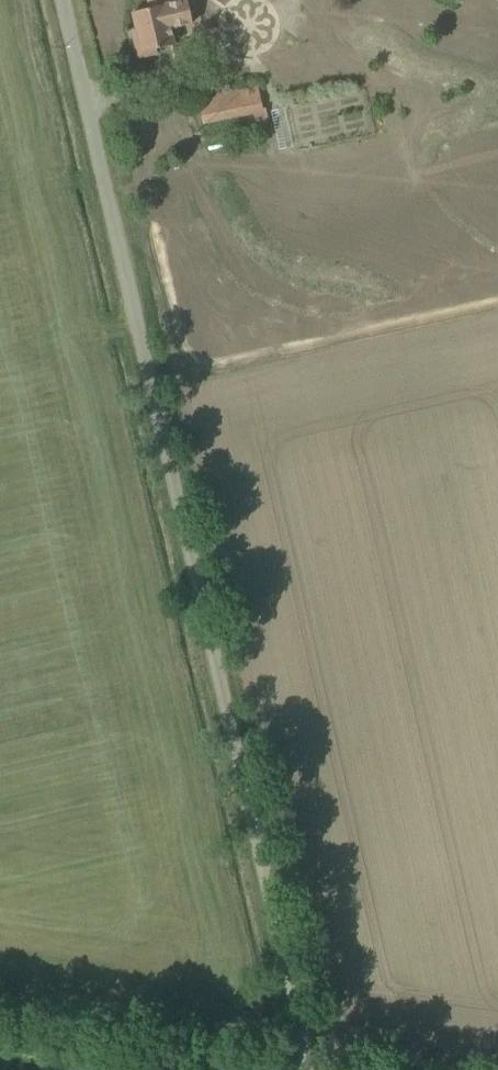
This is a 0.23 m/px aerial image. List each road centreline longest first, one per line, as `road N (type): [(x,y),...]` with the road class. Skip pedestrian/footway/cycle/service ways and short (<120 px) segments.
road 1 (unclassified): [(310,1069),(66,0)]

